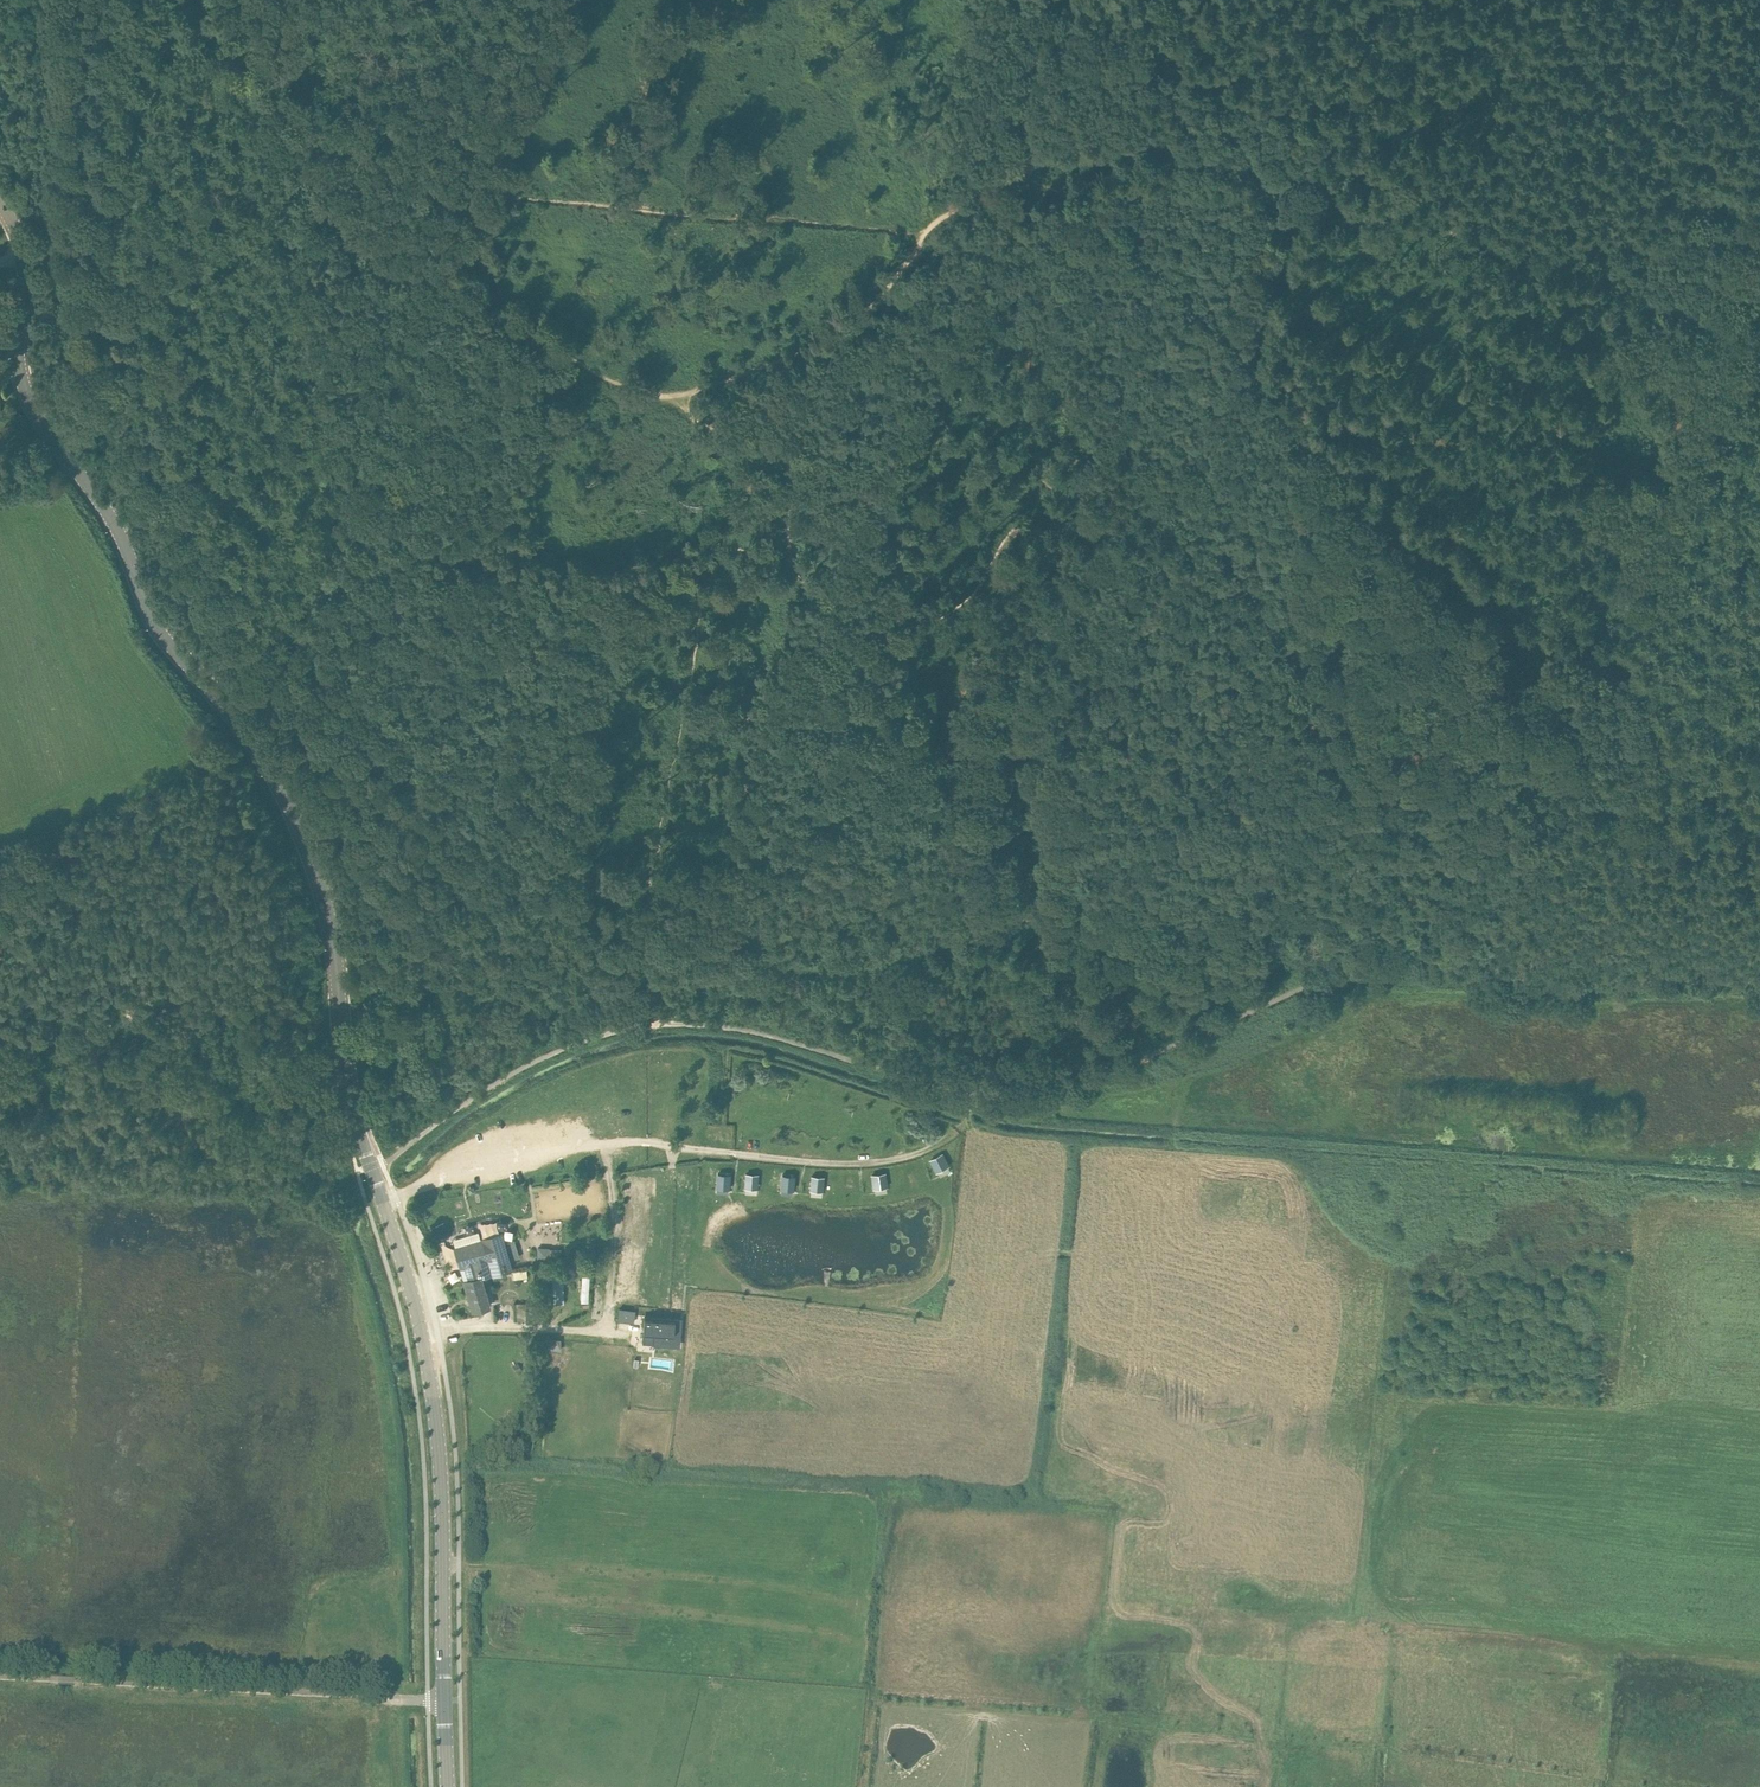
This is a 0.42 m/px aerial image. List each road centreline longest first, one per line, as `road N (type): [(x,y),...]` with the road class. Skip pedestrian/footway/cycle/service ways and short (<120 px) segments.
road 1 (unclassified): [(1759,980),(1347,976),(1043,1101),(973,1094),(743,1030),(637,1027),(523,1067),(371,1169)]
road 2 (secondary): [(371,1169),(348,1073),(336,943),(310,852),(264,757),(156,625),(114,523),(31,403),(18,350),(29,256),(0,203)]
road 3 (track): [(235,0),(323,208),(459,269),(554,329),(625,357),(669,363),(803,322),(887,260),(941,187),(1020,140)]
road 4 (track): [(782,554),(865,593),(919,605),(974,574),(1008,528),(1034,518),(1052,525),(1100,587),(1161,763),(1192,793),(1228,804),(1358,813),(1435,787)]
road 5 (track): [(1438,763),(1389,755),(1339,695),(1318,642),(1312,452),(1299,400),(1244,316),(1117,193),(1020,140)]
road 6 (track): [(669,363),(690,392),(778,429),(785,483),(782,554),(738,537),(712,569),(637,911),(655,1025)]
road 7 (track): [(1020,140),(1181,113),(1242,130),(1324,168),(1463,207),(1759,207)]
road 8 (track): [(1052,525),(1017,592),(1005,723),(1008,917),(1075,922),(1240,960),(1305,992)]
road 9 (secondary): [(448,1786),(438,1438),(421,1323),(371,1169)]
road 10 (track): [(389,419),(496,711),(580,882)]
road 11 (track): [(0,1684),(444,1709)]
road 12 (track): [(0,259),(114,252),(220,257),(323,208)]
road 13 (track): [(347,1059),(280,1007),(201,999),(50,1050)]
road 14 (track): [(294,646),(389,419)]
road 15 (track): [(389,419),(323,208)]
road 16 (track): [(1438,763),(1554,766),(1622,778)]
road 17 (track): [(455,267),(389,419)]
road 18 (track): [(1020,140),(1045,0)]

